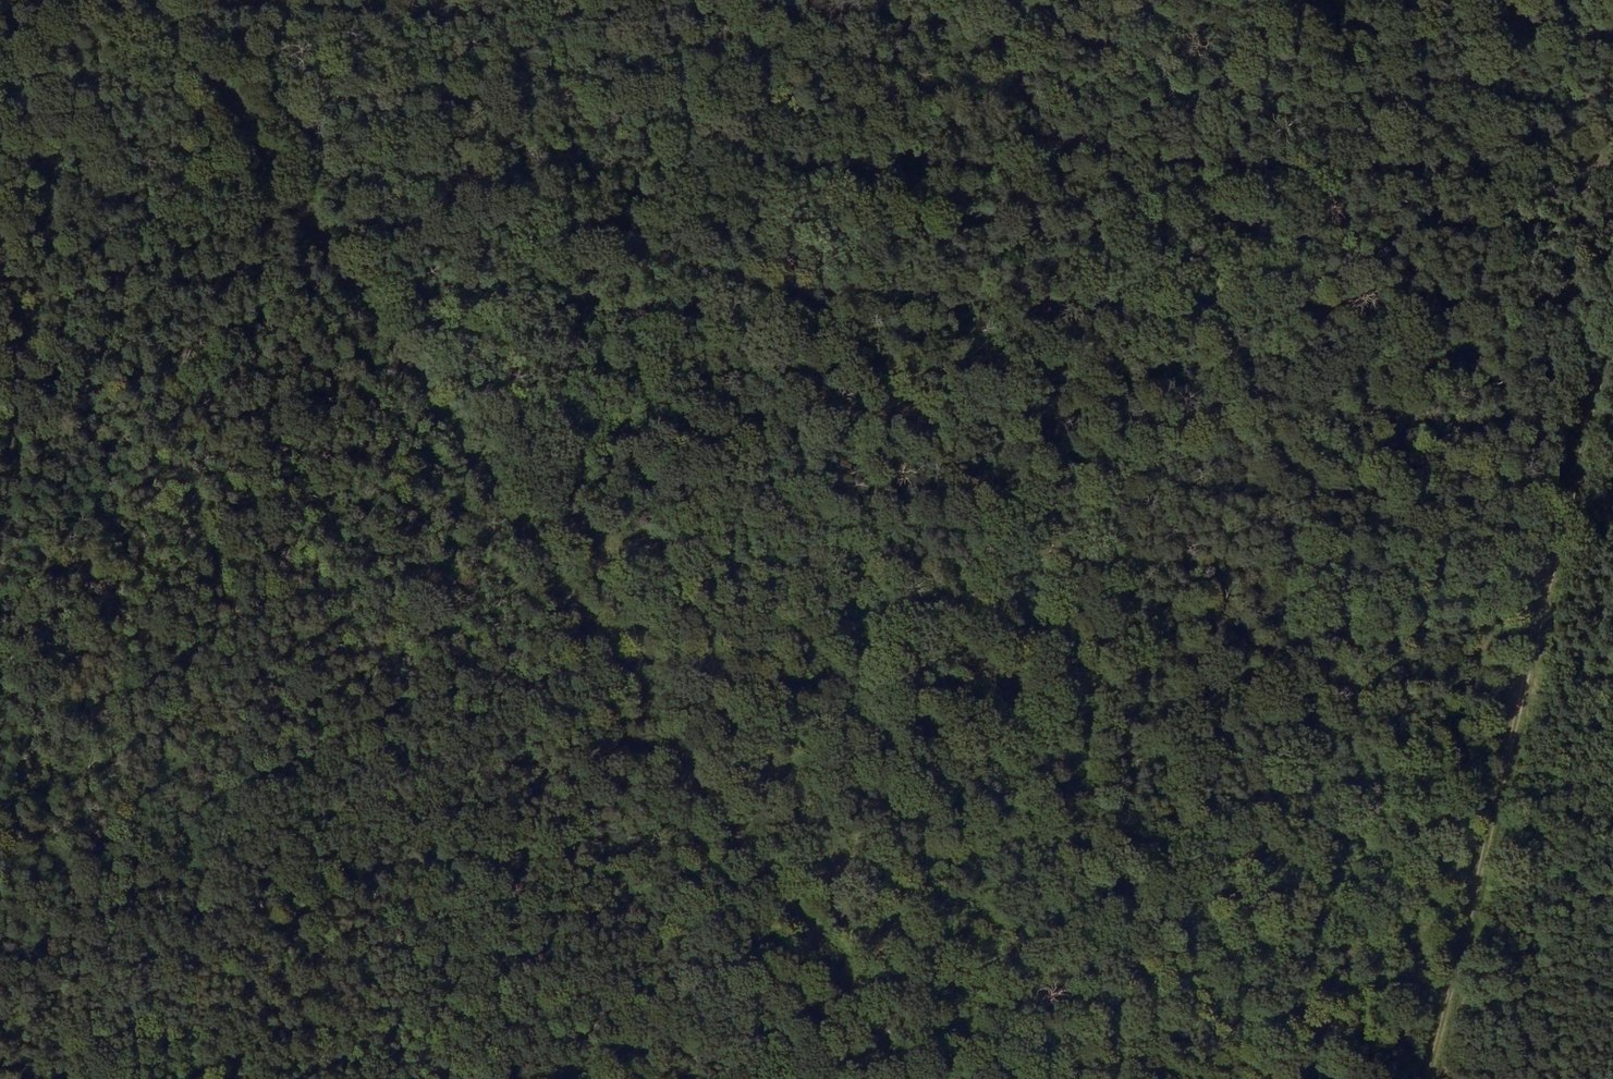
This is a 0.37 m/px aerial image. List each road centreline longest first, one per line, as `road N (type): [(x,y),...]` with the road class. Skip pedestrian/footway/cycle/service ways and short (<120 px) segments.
road 1 (track): [(904,1078),(151,0)]
road 2 (track): [(1444,1078),(1612,429)]

